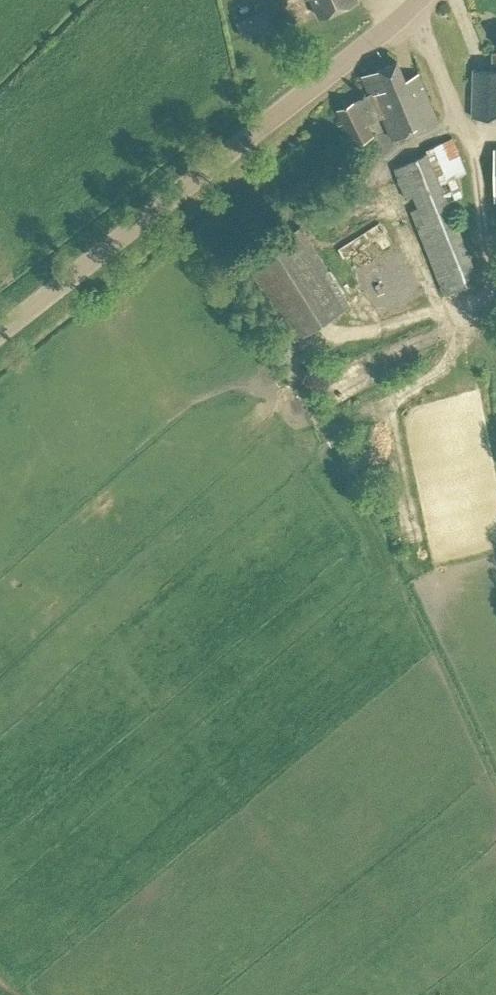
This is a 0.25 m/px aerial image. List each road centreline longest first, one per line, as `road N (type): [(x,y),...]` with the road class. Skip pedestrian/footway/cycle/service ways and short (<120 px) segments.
road 1 (tertiary): [(0,334),(417,0)]

